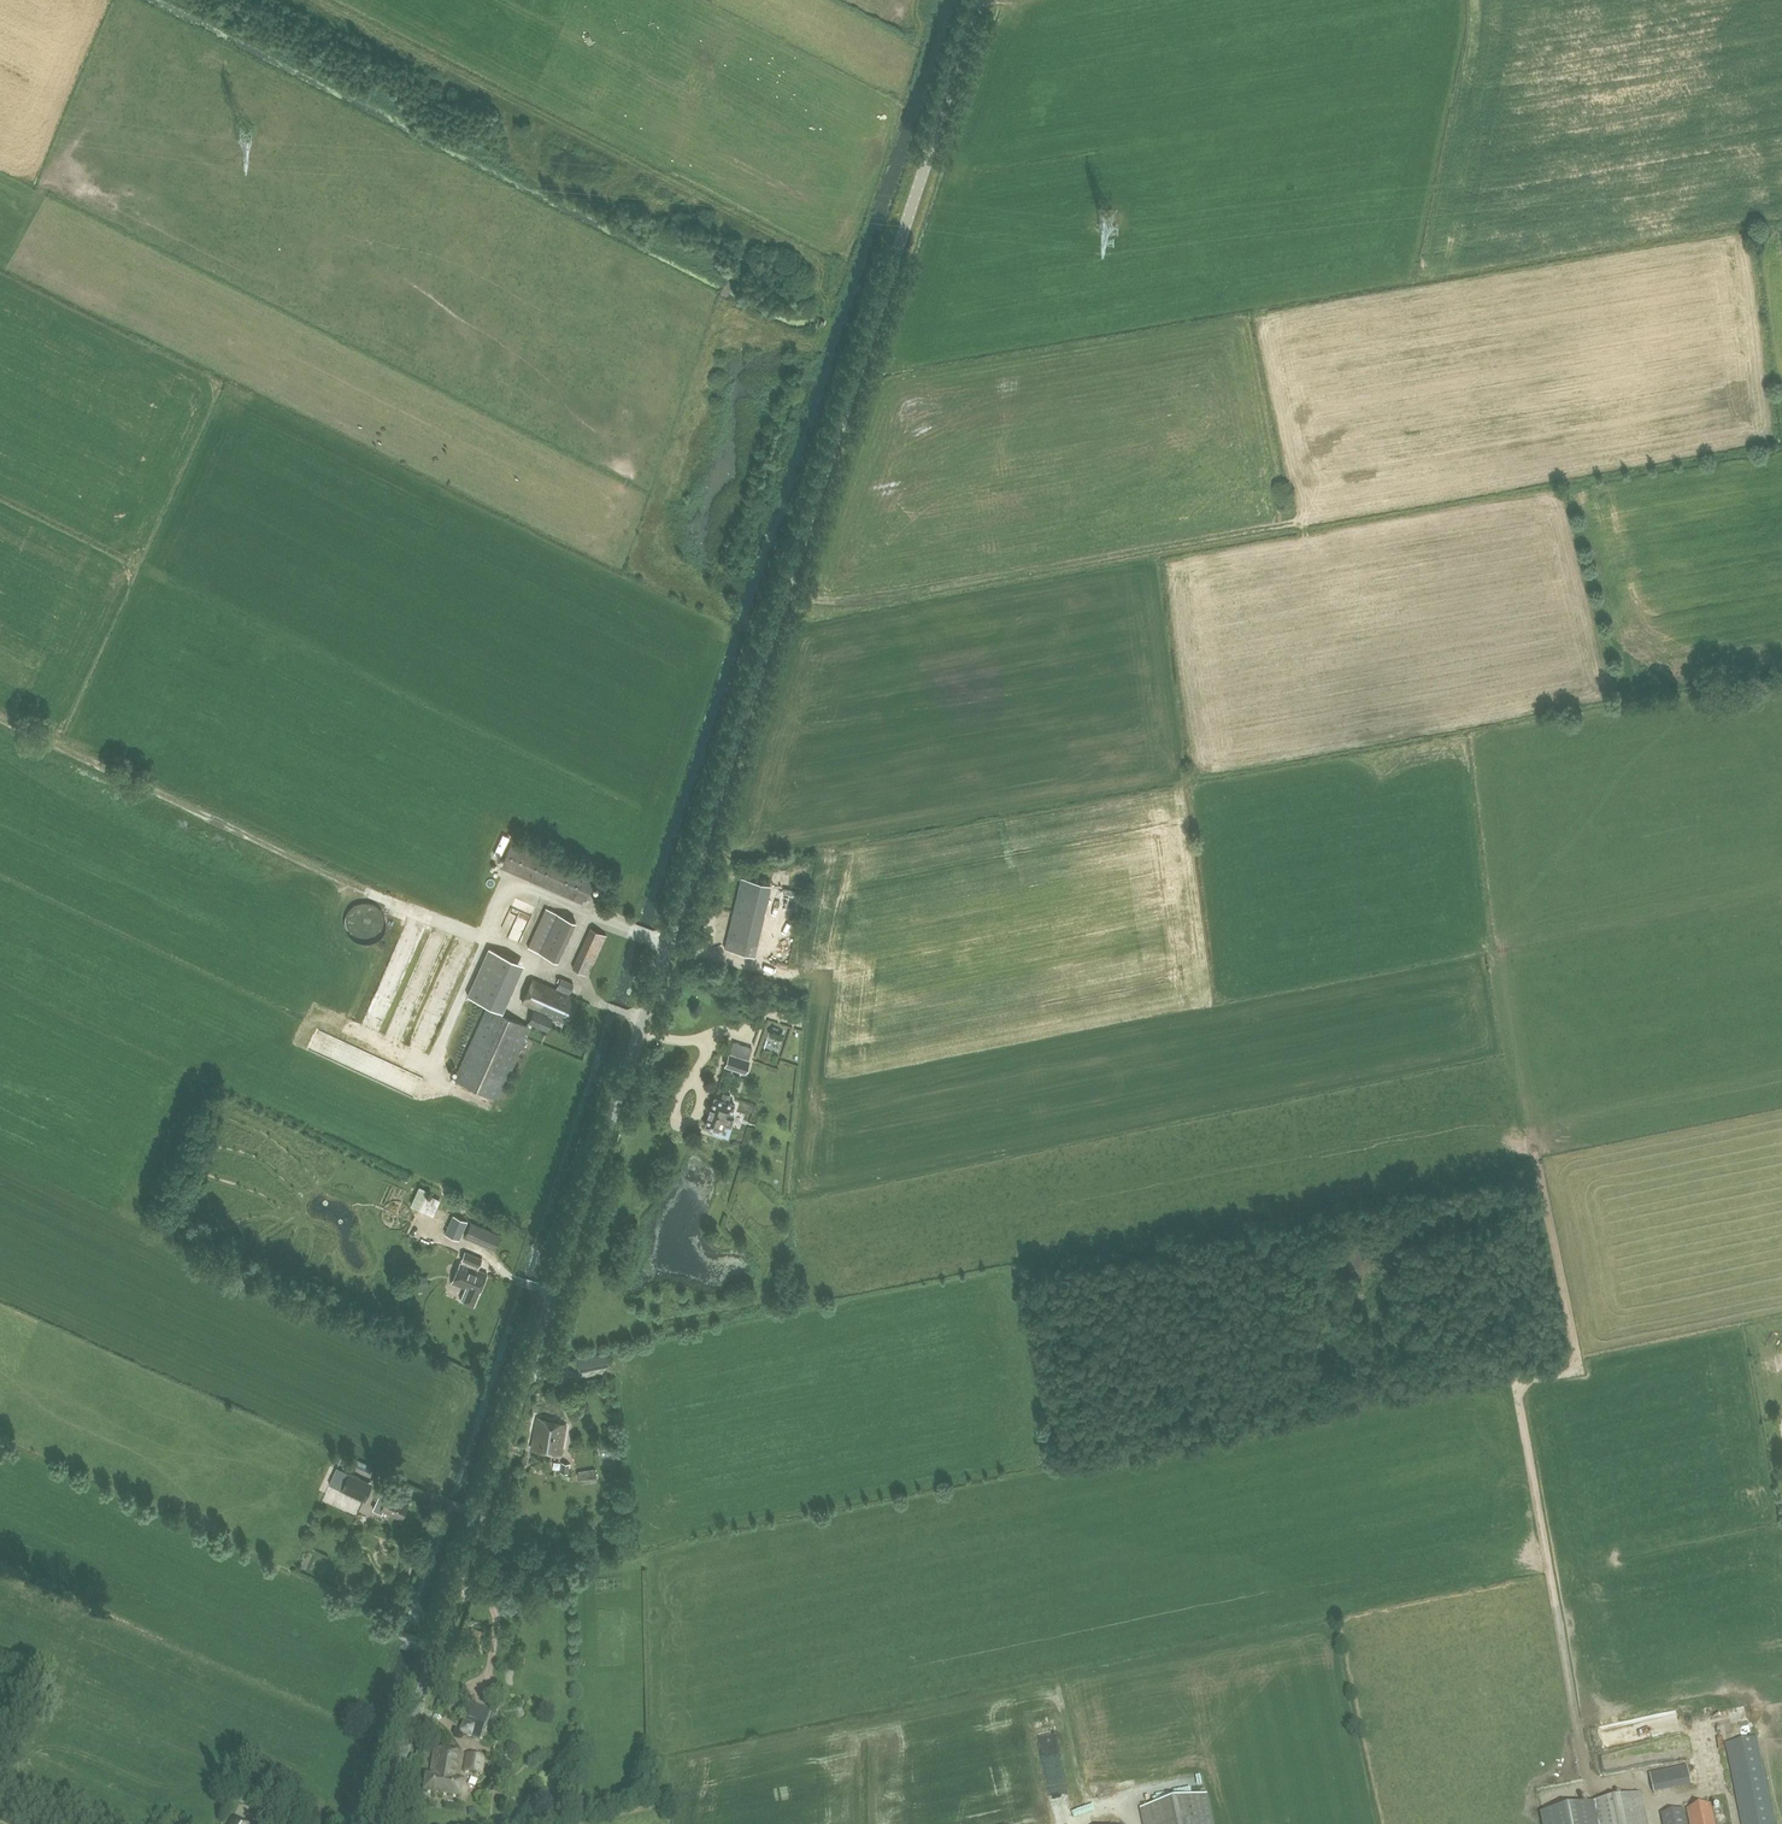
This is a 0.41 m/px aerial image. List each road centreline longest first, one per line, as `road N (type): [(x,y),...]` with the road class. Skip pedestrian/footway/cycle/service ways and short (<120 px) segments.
road 1 (tertiary): [(378,1823),(981,0)]
road 2 (track): [(0,719),(368,893)]

